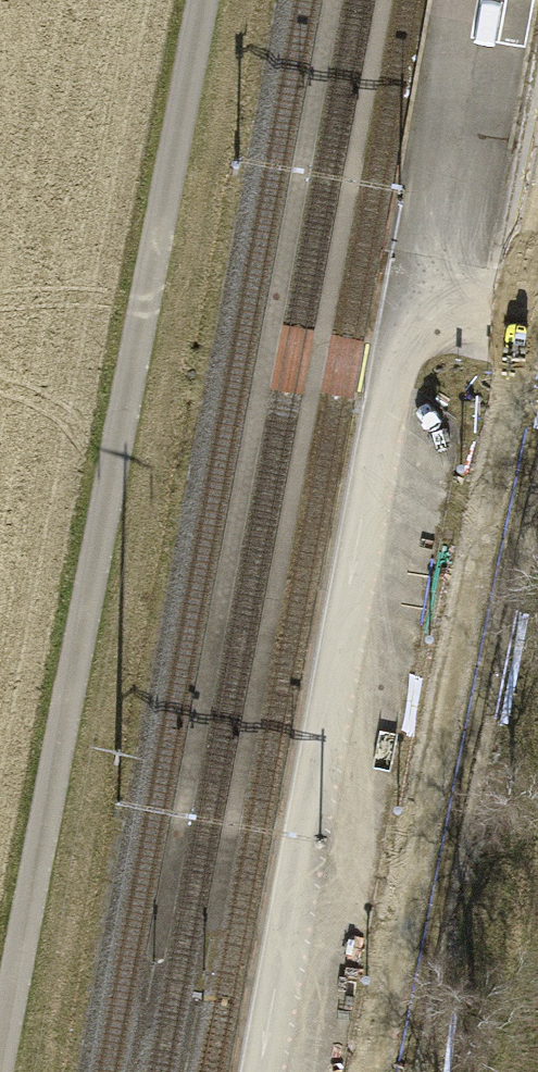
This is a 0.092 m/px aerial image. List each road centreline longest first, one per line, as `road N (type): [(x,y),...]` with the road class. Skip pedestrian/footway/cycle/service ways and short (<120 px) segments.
road 1 (track): [(204,0),(0,1046)]
road 2 (tertiary): [(387,1071),(537,352)]

